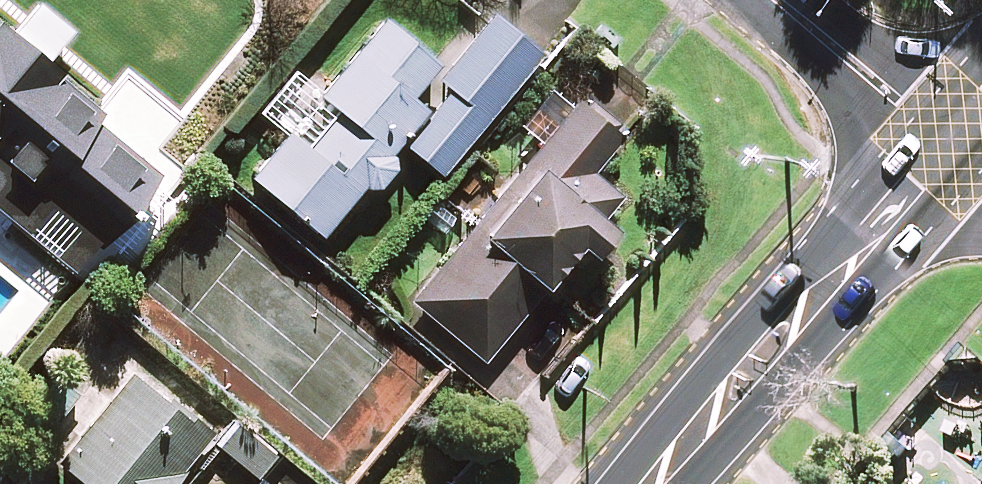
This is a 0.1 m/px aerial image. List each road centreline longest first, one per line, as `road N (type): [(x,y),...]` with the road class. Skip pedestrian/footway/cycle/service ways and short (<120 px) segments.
road 1 (secondary): [(653,483),(949,145)]
road 2 (residential): [(949,145),(774,0)]

